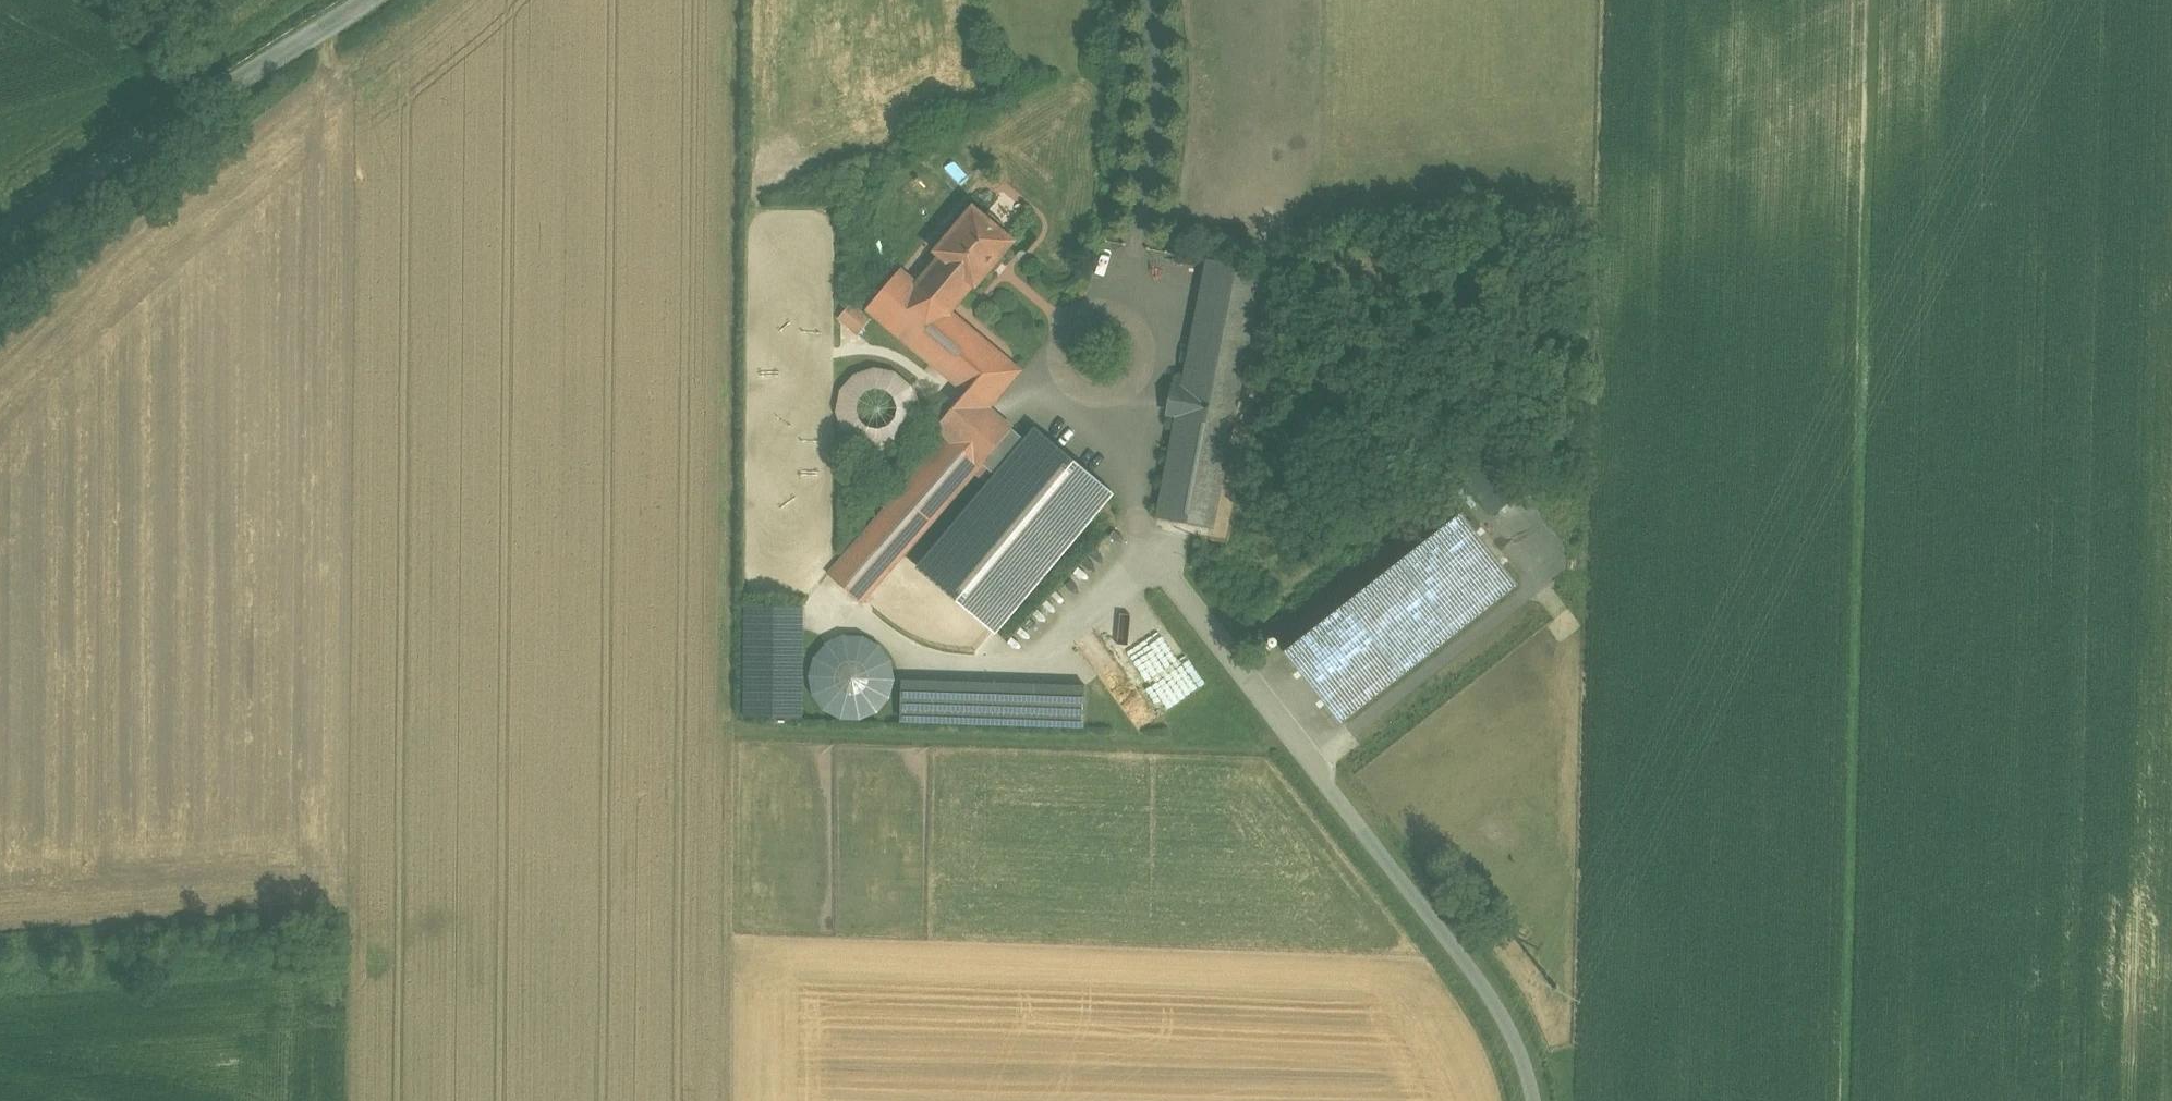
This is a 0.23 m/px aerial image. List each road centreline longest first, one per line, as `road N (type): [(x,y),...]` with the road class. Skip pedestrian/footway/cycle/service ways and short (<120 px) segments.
road 1 (unclassified): [(0,243),(369,0)]

